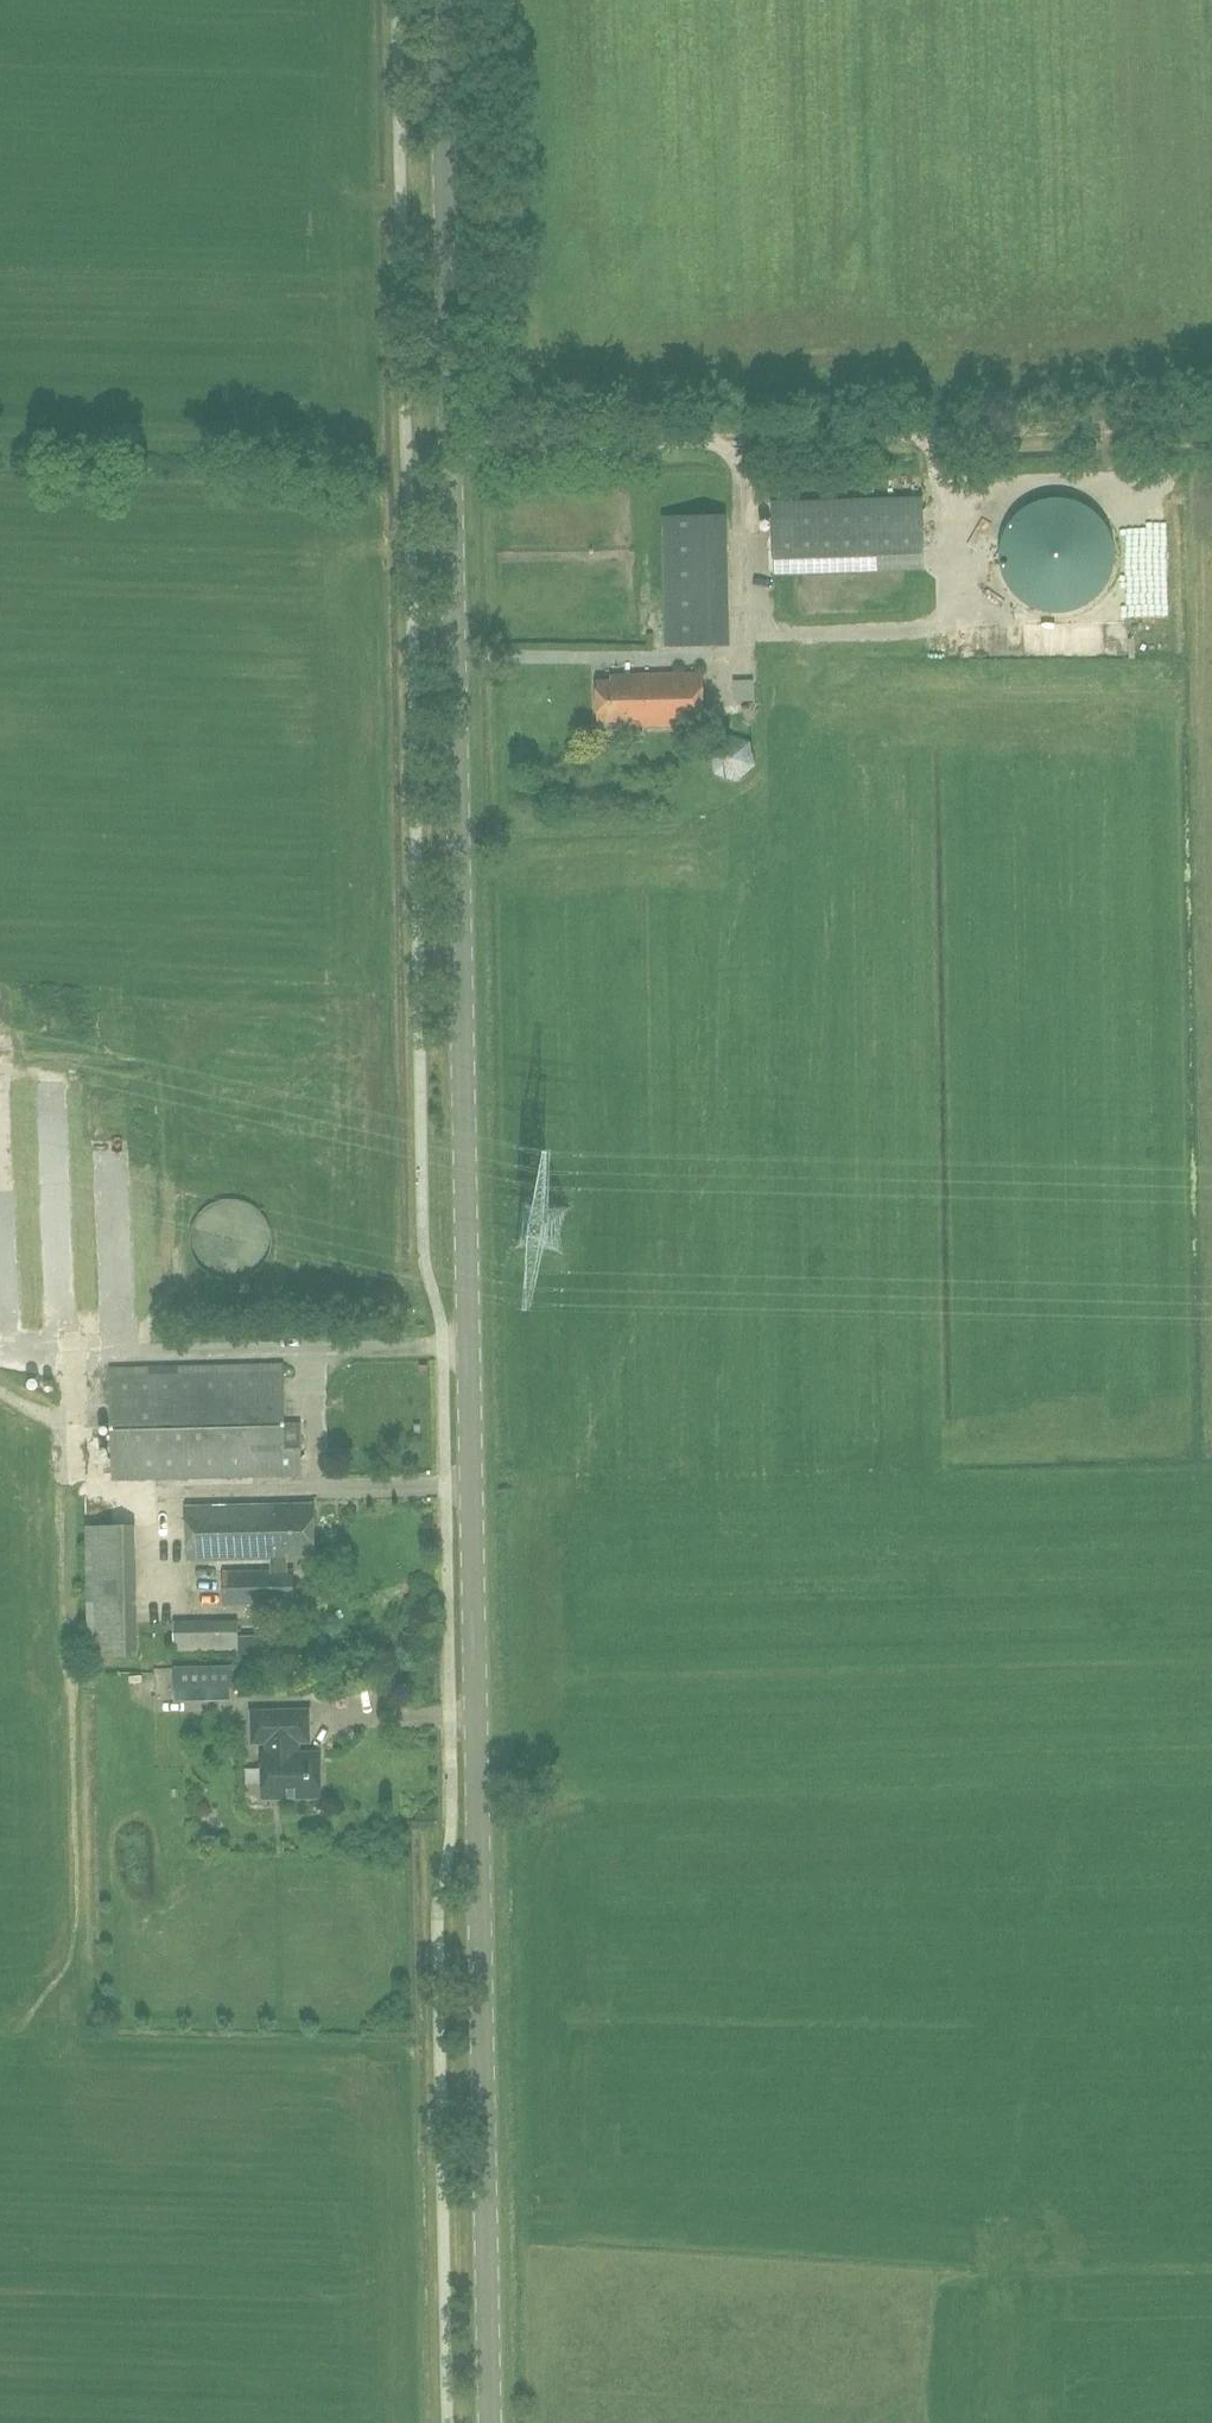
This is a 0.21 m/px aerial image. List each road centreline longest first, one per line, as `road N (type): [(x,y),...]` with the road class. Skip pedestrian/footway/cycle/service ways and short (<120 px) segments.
road 1 (tertiary): [(492,2422),(441,0)]

